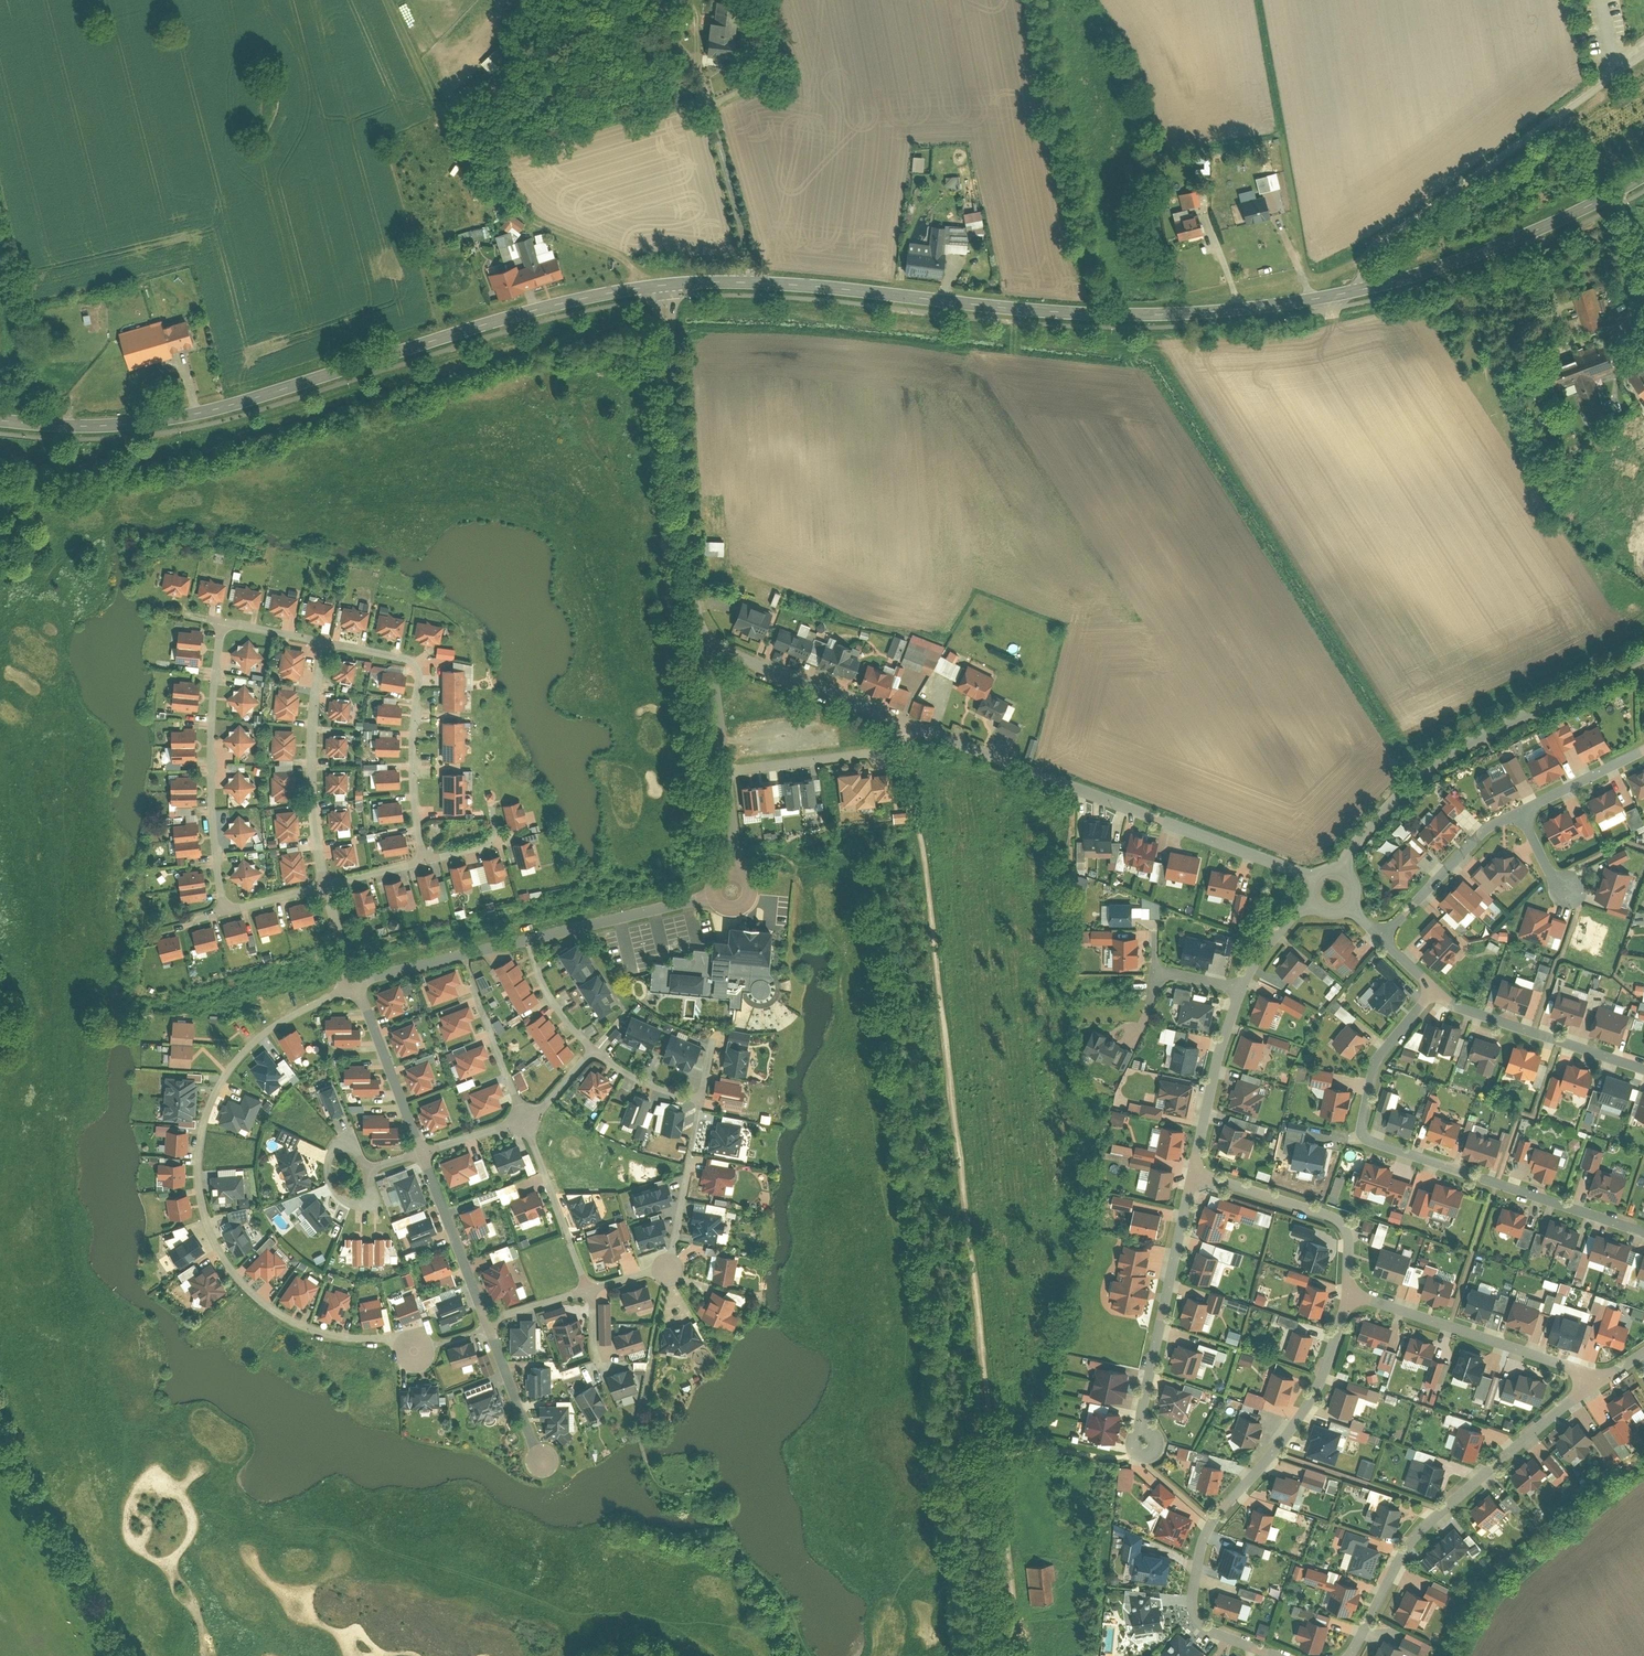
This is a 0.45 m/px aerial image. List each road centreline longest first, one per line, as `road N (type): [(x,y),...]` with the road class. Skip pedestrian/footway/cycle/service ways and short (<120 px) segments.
road 1 (track): [(904,724),(1016,1655)]
road 2 (tertiary): [(672,282),(494,319),(198,412),(133,423),(0,419)]
road 3 (tertiary): [(1359,288),(1134,313),(804,284),(672,282)]
road 4 (residential): [(709,647),(1312,878)]
road 5 (residential): [(355,983),(245,1048),(207,1106),(198,1184),(216,1248),(232,1277),(261,1299),(318,1331),(392,1339),(414,1352)]
road 6 (residential): [(1349,1294),(1316,1392),(1212,1523),(1194,1577),(1201,1624),(1283,1655)]
road 7 (residential): [(1433,988),(1378,1062),(1364,1135),(1643,1230)]
road 8 (residential): [(1359,288),(1365,254),(1643,46)]
road 9 (residential): [(1340,867),(1388,800),(1431,769),(1643,657)]
road 10 (residential): [(1349,1655),(1422,1528),(1595,1379)]
road 11 (residential): [(672,282),(709,647)]
road 12 (tertiary): [(1643,174),(1512,240),(1359,288)]
road 13 (residential): [(424,862),(412,760),(418,669),(402,657),(323,643)]
road 14 (residential): [(222,623),(209,764),(223,912)]
road 15 (track): [(1258,0),(1310,275),(1304,280)]
road 16 (residential): [(1195,1168),(1142,1432)]
road 17 (residential): [(1349,1294),(1586,1368),(1595,1379)]
road 18 (residential): [(589,1288),(668,1269),(701,1096)]
road 19 (residential): [(326,887),(311,779),(323,643)]
road 20 (residential): [(1195,1168),(1327,1213),(1348,1229),(1349,1294)]
road 21 (residential): [(1433,988),(1493,1018),(1643,1067)]
road 22 (residential): [(715,897),(526,939)]
road 23 (residential): [(724,772),(869,753),(908,772)]
road 24 (residential): [(1520,810),(1491,823),(1383,936)]
road 25 (residential): [(1239,988),(1195,1168)]
road 26 (residential): [(489,1323),(422,1151)]
road 27 (residential): [(422,1151),(355,983)]
road 28 (residential): [(525,1121),(589,1288)]
road 29 (residential): [(526,939),(355,983)]
road 30 (residential): [(543,1460),(489,1323)]
road 31 (residential): [(473,984),(525,1121)]
road 32 (residential): [(367,1171),(353,1138),(332,1158),(331,1178),(343,1201),(378,1203)]
road 33 (residential): [(1643,751),(1520,810)]
road 34 (residential): [(593,1048),(546,991),(526,939)]
road 35 (residential): [(709,647),(724,772)]

